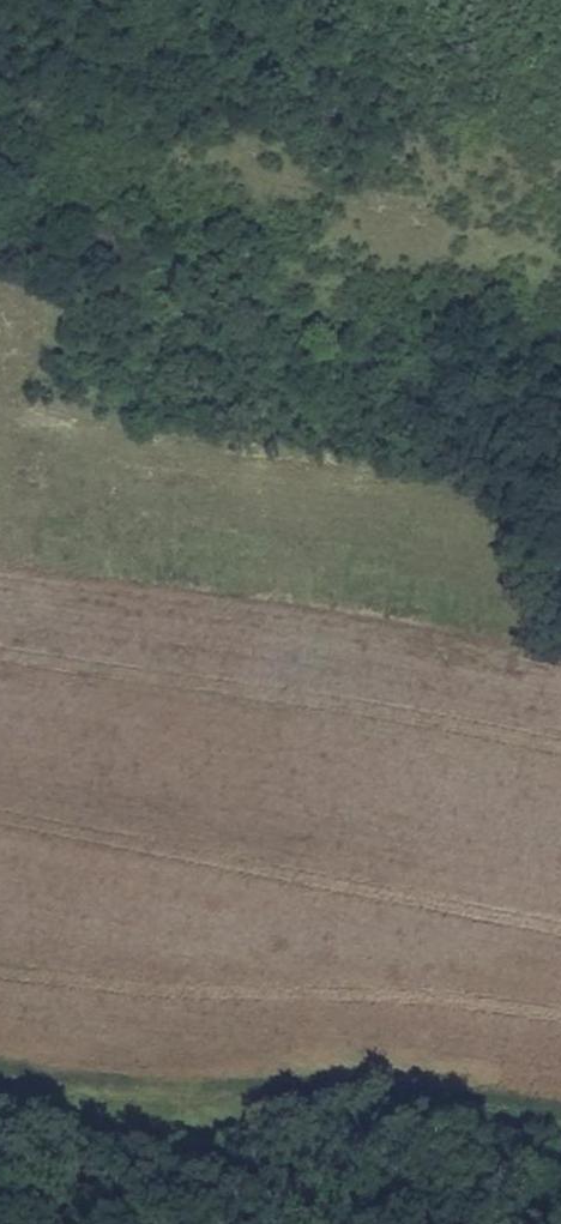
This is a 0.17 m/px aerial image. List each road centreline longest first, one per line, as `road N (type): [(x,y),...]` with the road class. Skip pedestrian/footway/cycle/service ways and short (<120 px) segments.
road 1 (track): [(560,1127),(386,1096),(156,1090),(0,1075)]

